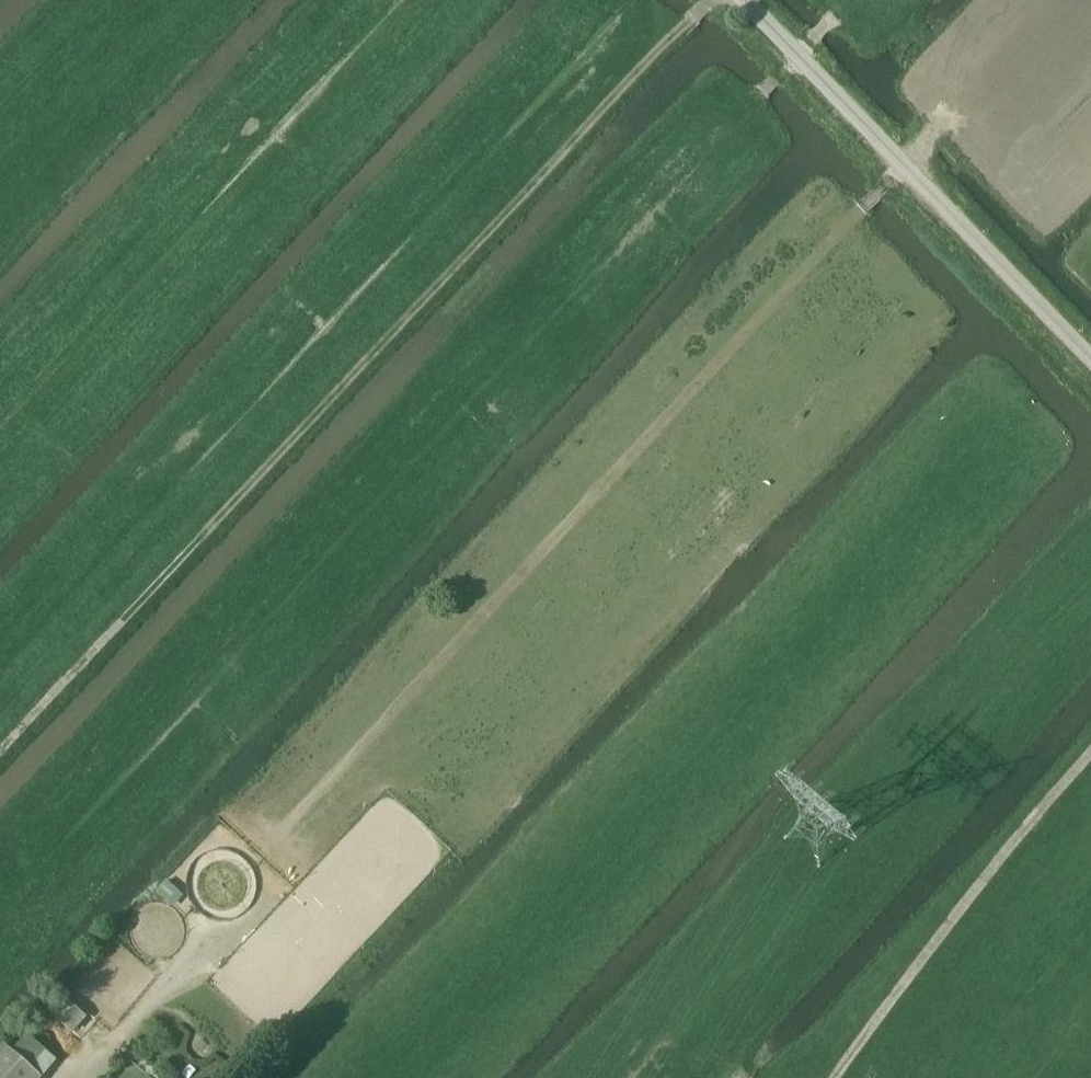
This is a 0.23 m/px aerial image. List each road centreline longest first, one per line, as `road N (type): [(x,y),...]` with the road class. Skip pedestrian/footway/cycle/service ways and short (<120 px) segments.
road 1 (unclassified): [(1090,353),(745,0)]

